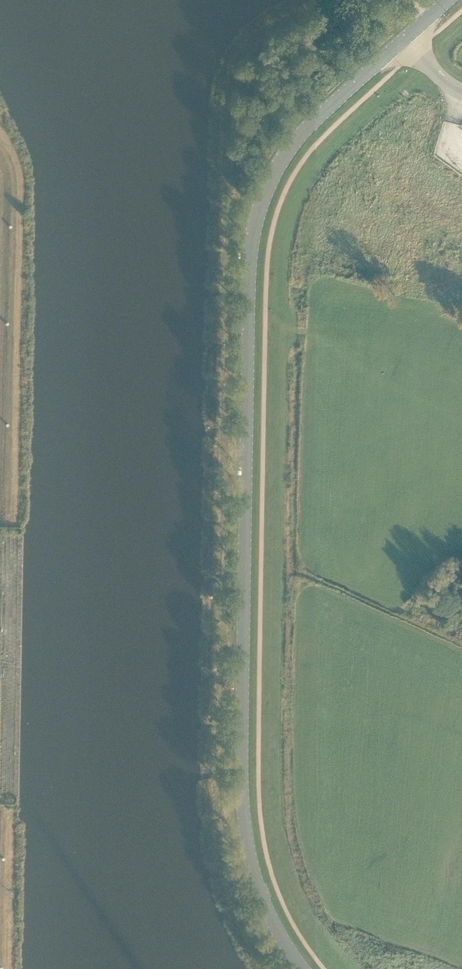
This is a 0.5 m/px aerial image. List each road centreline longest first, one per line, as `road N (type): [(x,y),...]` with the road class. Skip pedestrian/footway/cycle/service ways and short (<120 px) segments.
road 1 (tertiary): [(302,968),(258,883),(241,791),(253,228),(273,173),(304,129),(446,0)]

